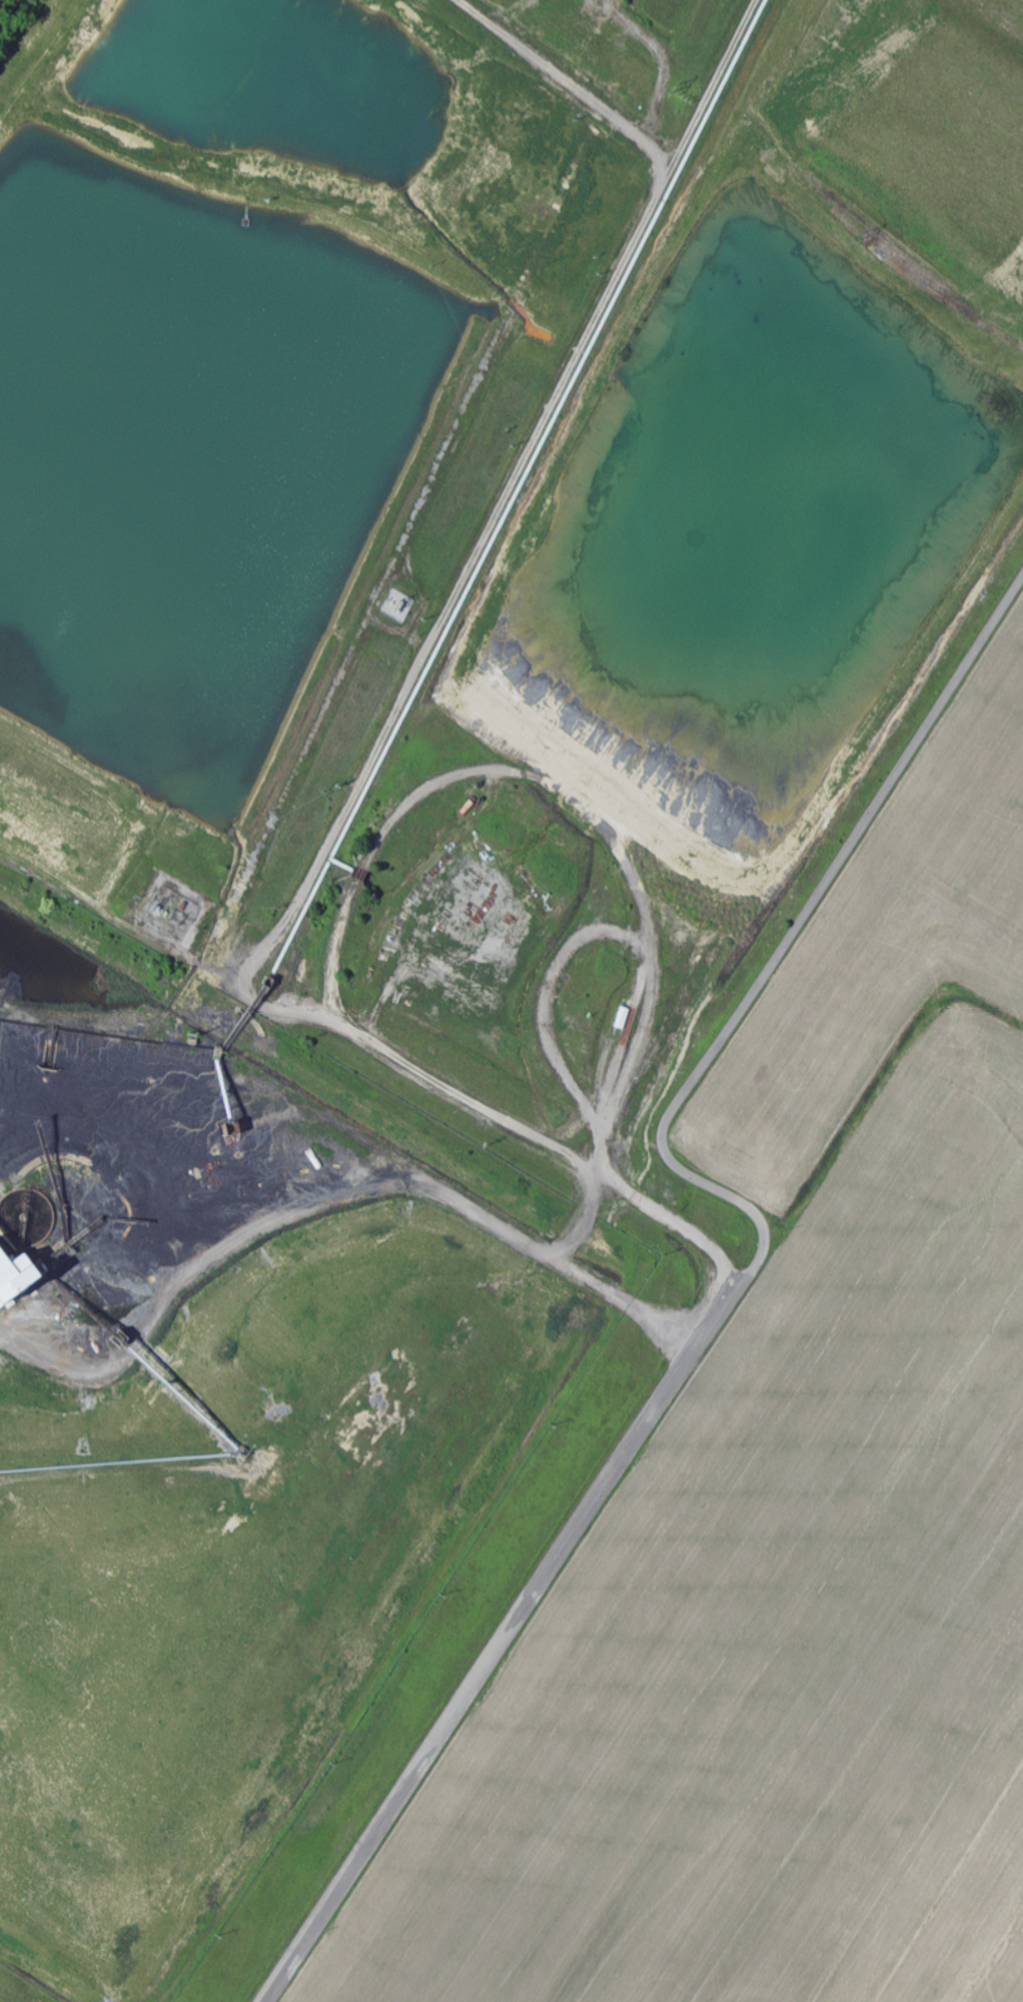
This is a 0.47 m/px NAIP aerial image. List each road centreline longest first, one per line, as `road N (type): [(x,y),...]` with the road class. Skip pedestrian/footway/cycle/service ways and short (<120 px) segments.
road 1 (residential): [(266,2001),(726,1300),(755,1269),(766,1240),(760,1220),(671,1157),(668,1119),(1022,576)]

